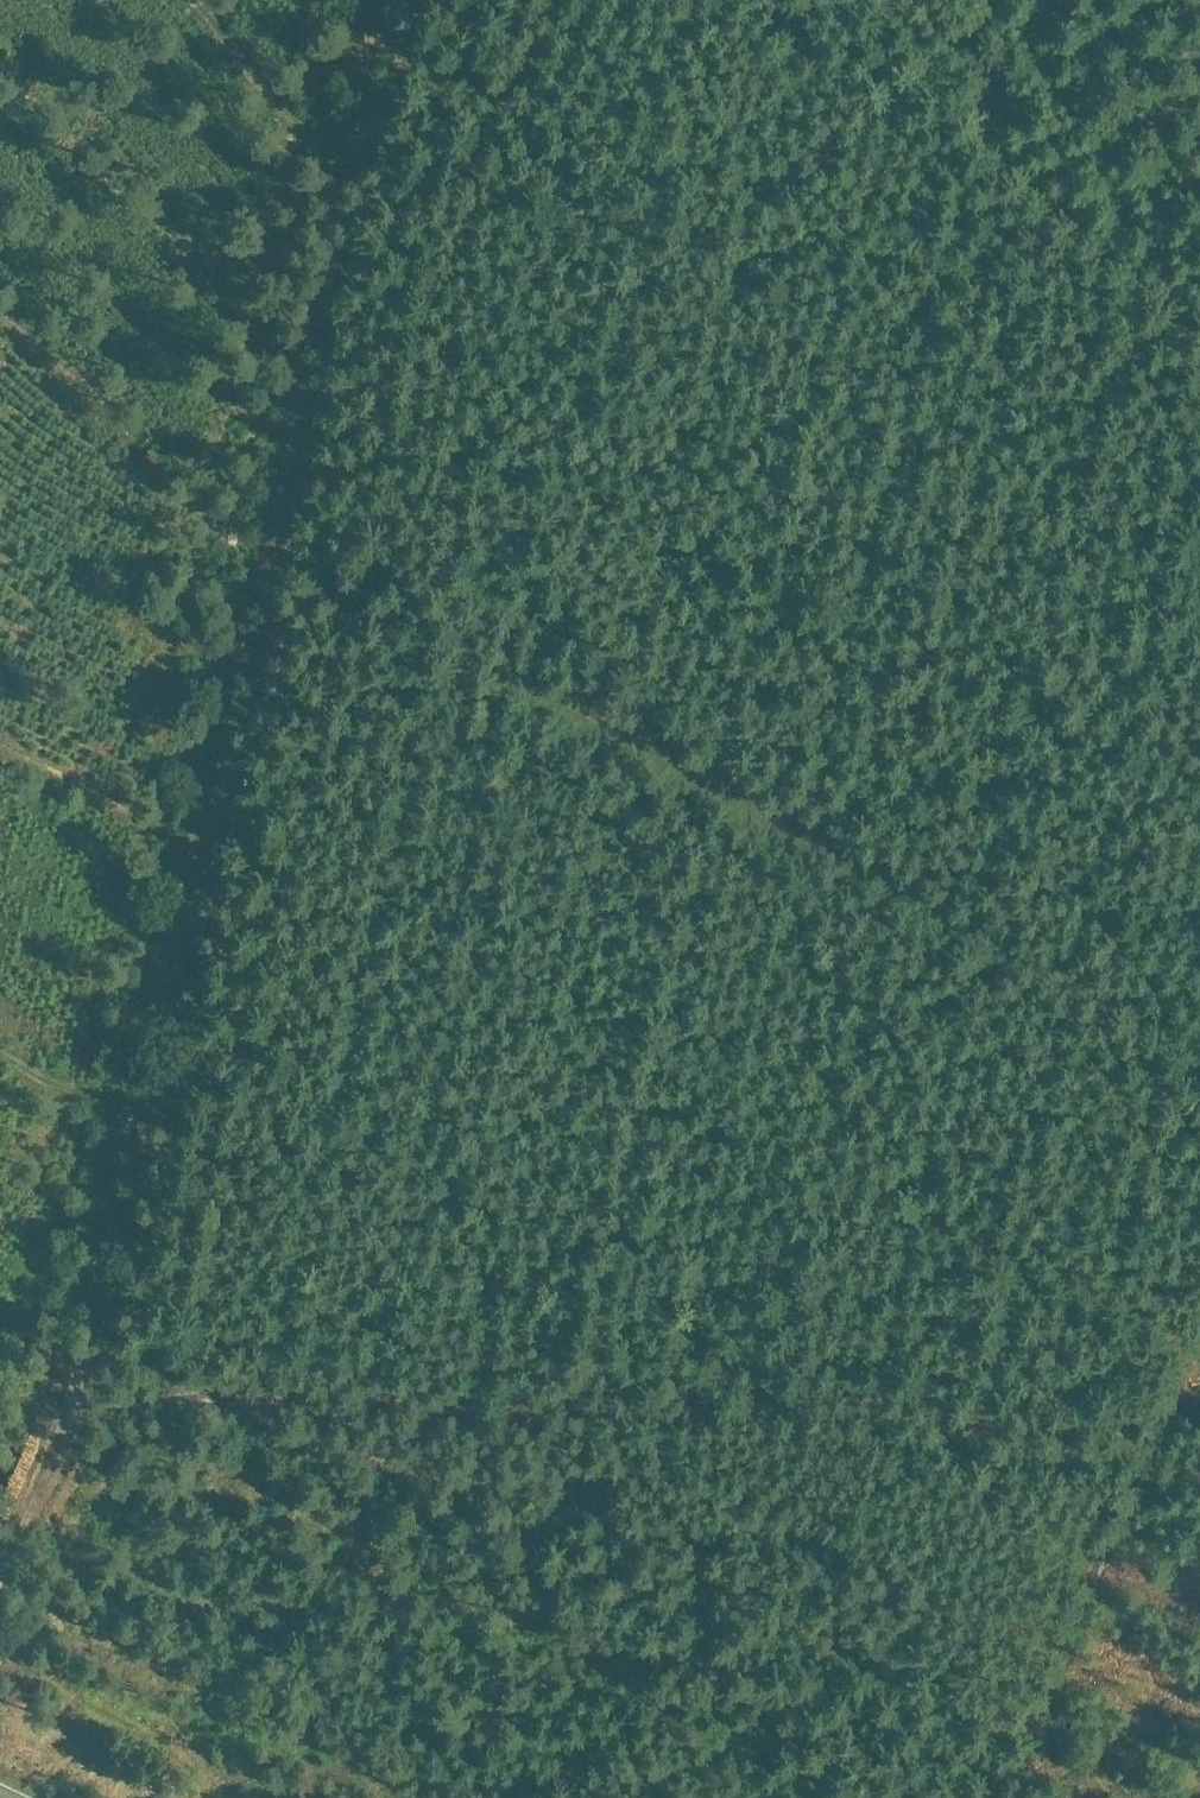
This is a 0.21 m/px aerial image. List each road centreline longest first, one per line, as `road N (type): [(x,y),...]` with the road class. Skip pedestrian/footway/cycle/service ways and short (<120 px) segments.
road 1 (track): [(393,0),(290,520),(247,620),(243,686),(190,925),(112,1188),(100,1320),(79,1405),(0,1589)]
road 2 (track): [(273,561),(1199,1033)]
road 3 (track): [(1199,1361),(1023,1797)]
road 4 (track): [(202,0),(357,161)]
road 5 (track): [(123,1146),(0,1074)]

